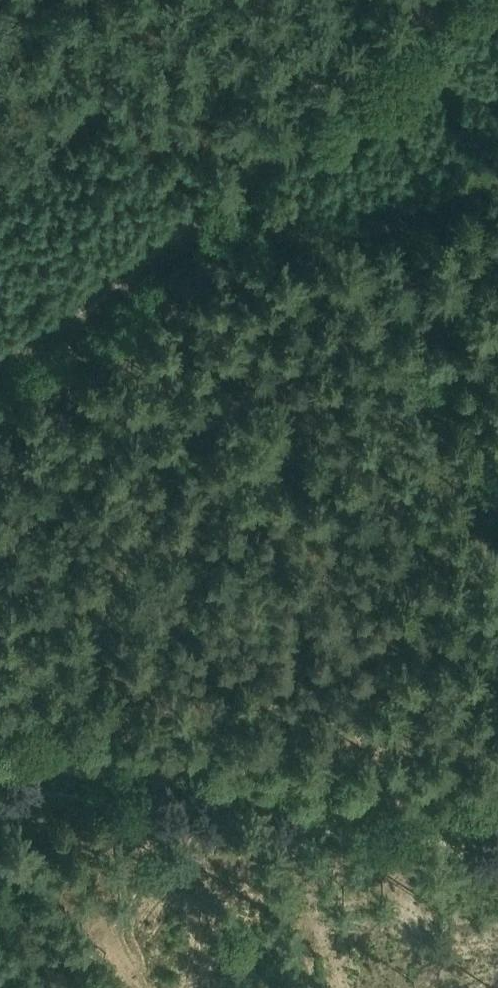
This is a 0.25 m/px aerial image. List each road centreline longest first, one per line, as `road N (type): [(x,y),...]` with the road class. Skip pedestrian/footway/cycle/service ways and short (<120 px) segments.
road 1 (track): [(0,736),(259,783),(497,815)]
road 2 (track): [(110,295),(439,0)]
road 3 (track): [(110,295),(0,361)]

